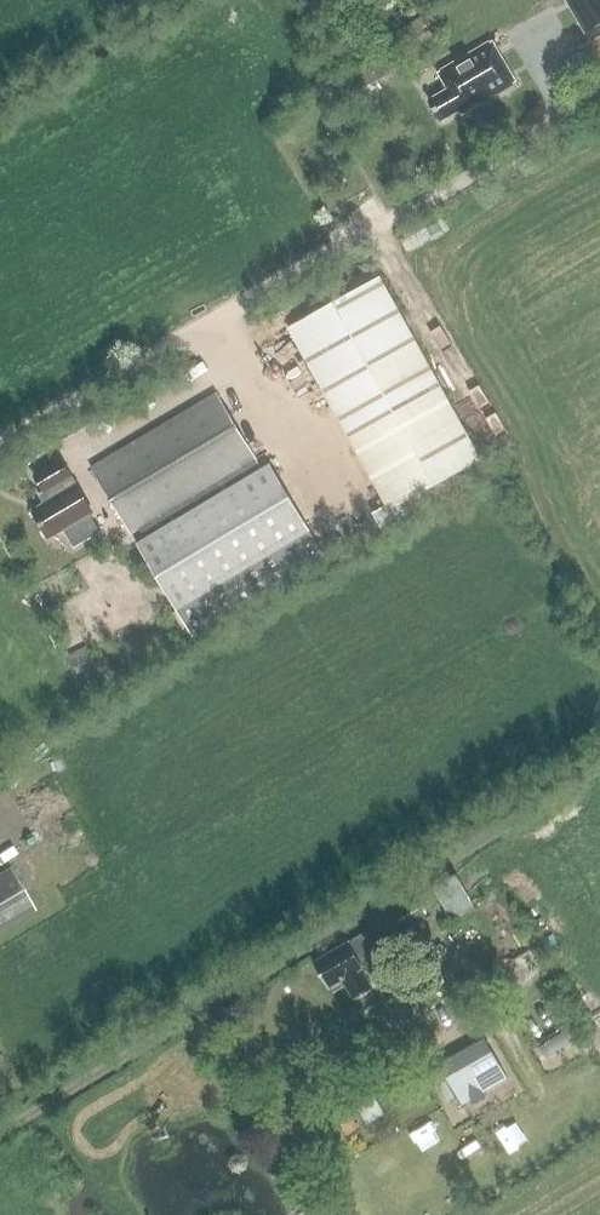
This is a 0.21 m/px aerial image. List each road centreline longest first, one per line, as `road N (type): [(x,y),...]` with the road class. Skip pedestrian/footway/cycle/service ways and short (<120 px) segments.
road 1 (track): [(599,768),(0,1131)]
road 2 (unclassified): [(0,444),(599,94)]
road 3 (track): [(179,1023),(216,1040),(269,1123),(295,1130),(421,1045),(481,1024),(542,987)]

